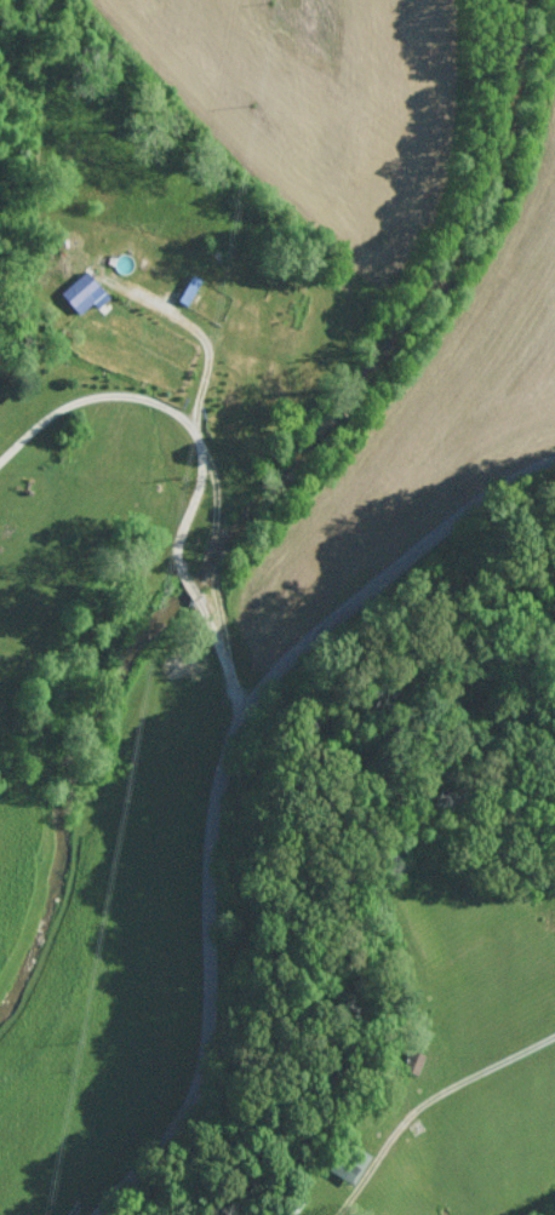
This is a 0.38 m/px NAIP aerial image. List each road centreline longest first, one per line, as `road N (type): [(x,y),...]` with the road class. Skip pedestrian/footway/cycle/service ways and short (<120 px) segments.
road 1 (tertiary): [(100,1214),(188,1114),(217,1036),(214,815),(228,741),(247,710),(355,600),(482,502),(554,466)]
road 2 (residential): [(182,568),(178,544),(202,462),(183,417),(126,396),(79,400),(0,461)]
road 3 (residential): [(332,1214),(414,1105),(554,1030)]

